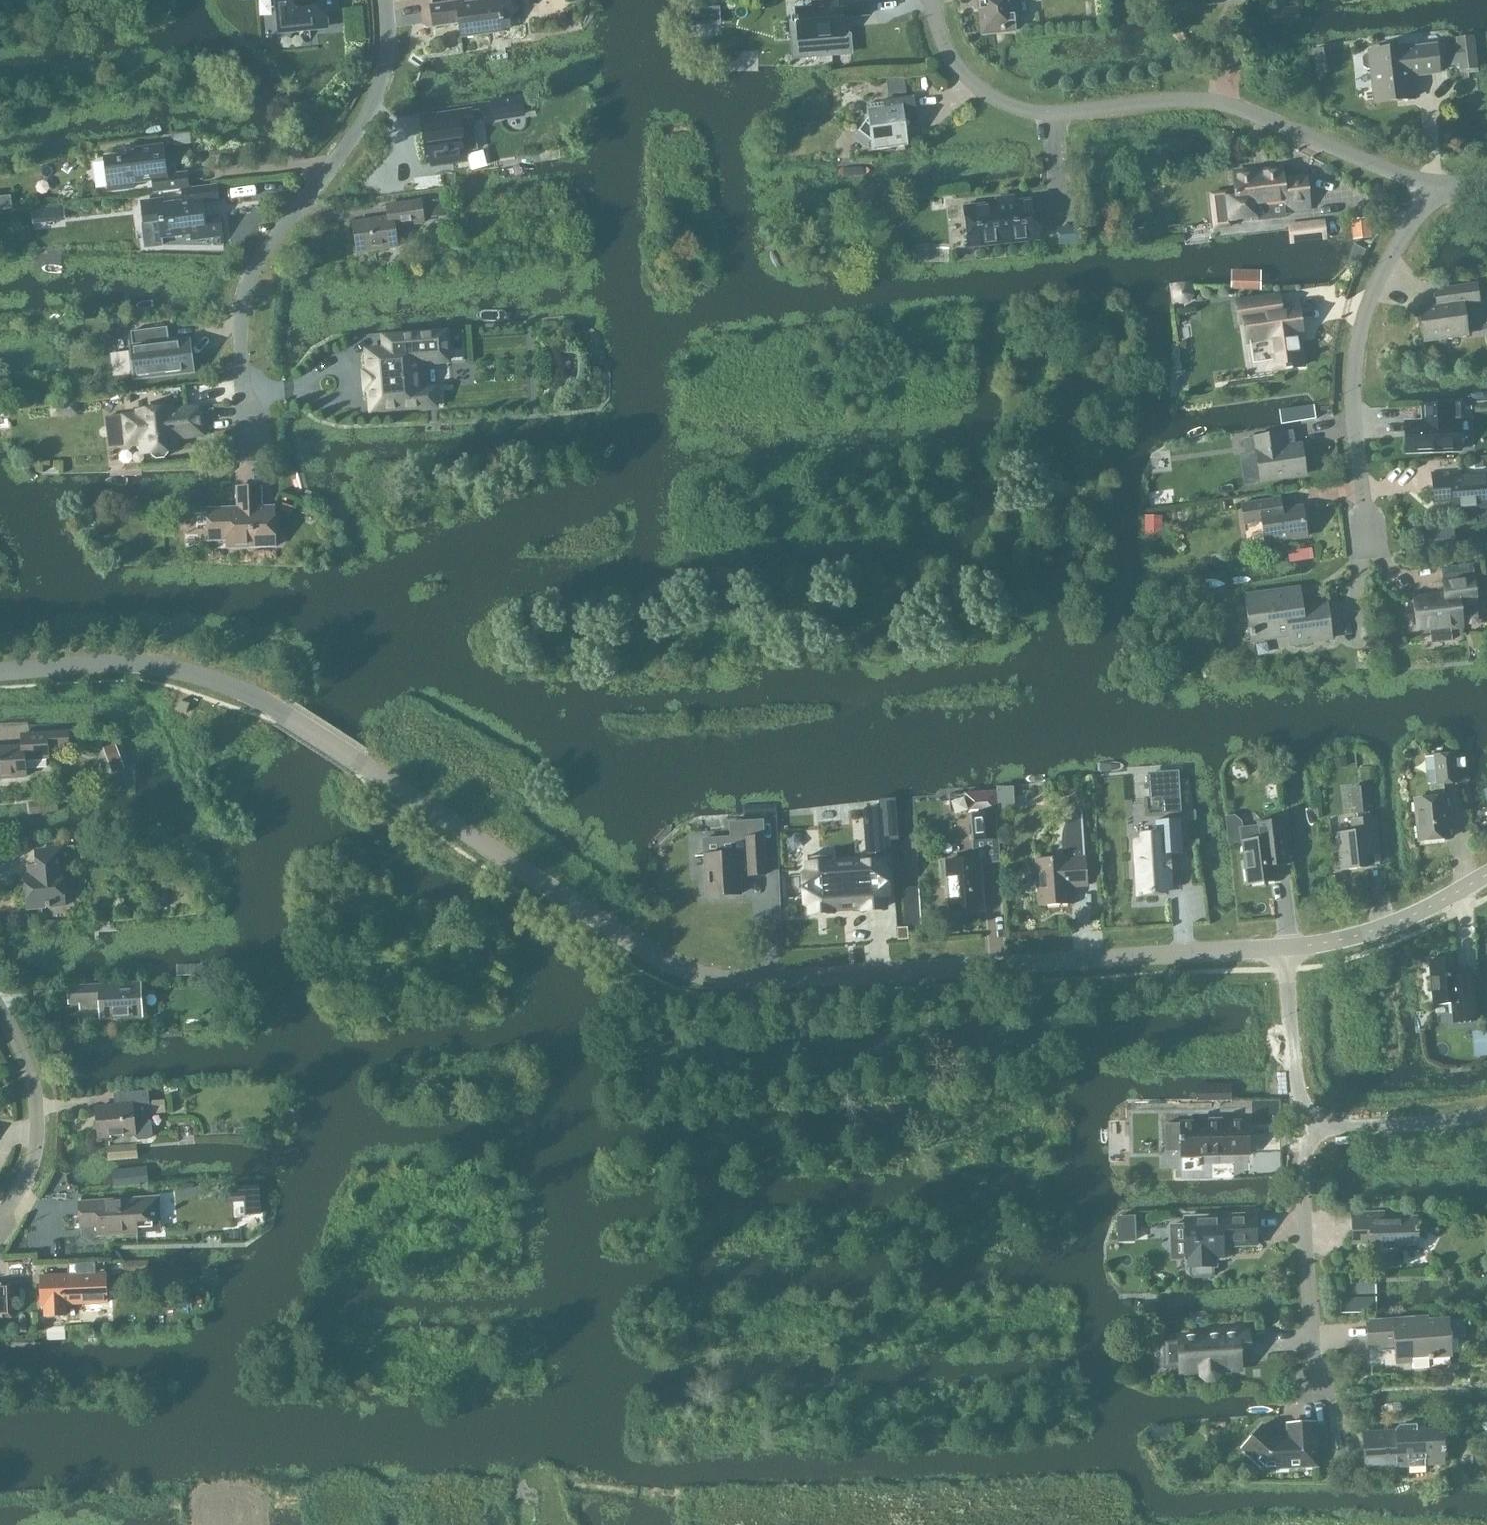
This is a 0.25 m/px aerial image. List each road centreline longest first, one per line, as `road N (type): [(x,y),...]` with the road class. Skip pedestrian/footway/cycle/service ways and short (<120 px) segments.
road 1 (residential): [(362,767),(663,962),(705,977),(1284,948)]
road 2 (residential): [(1431,187),(1215,101),(1055,112),(995,98),(958,67),(933,0)]
road 3 (residential): [(256,451),(241,369),(247,284),(369,113),(388,43),(386,0)]
road 4 (residential): [(1368,548),(1354,356),(1382,272),(1431,187)]
road 5 (residential): [(0,670),(142,662),(185,669),(277,710)]
road 6 (residential): [(1318,1387),(1301,1180),(1307,1126)]
road 7 (residential): [(0,1221),(35,1158),(37,1109),(29,1069),(0,1009)]
road 8 (residential): [(1284,948),(1379,930),(1486,875)]
road 9 (residential): [(1307,1126),(1293,1071),(1284,948)]
road 10 (residential): [(1307,1126),(1486,1113)]

